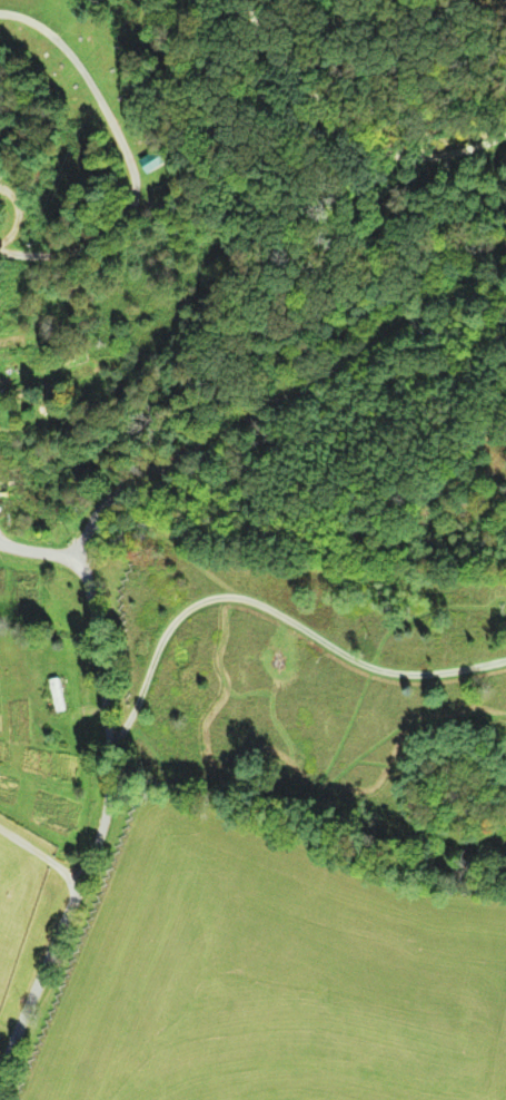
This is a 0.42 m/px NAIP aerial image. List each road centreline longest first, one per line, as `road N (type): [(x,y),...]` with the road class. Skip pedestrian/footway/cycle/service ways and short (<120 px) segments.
road 1 (residential): [(505,256),(128,489),(93,524),(87,563)]
road 2 (residential): [(0,1066),(96,824),(107,701),(87,563)]
road 3 (track): [(103,762),(162,635),(205,602),(264,607),(385,672),(505,662)]
road 4 (track): [(0,252),(70,254),(113,225),(126,203),(99,97),(52,37),(0,17)]

